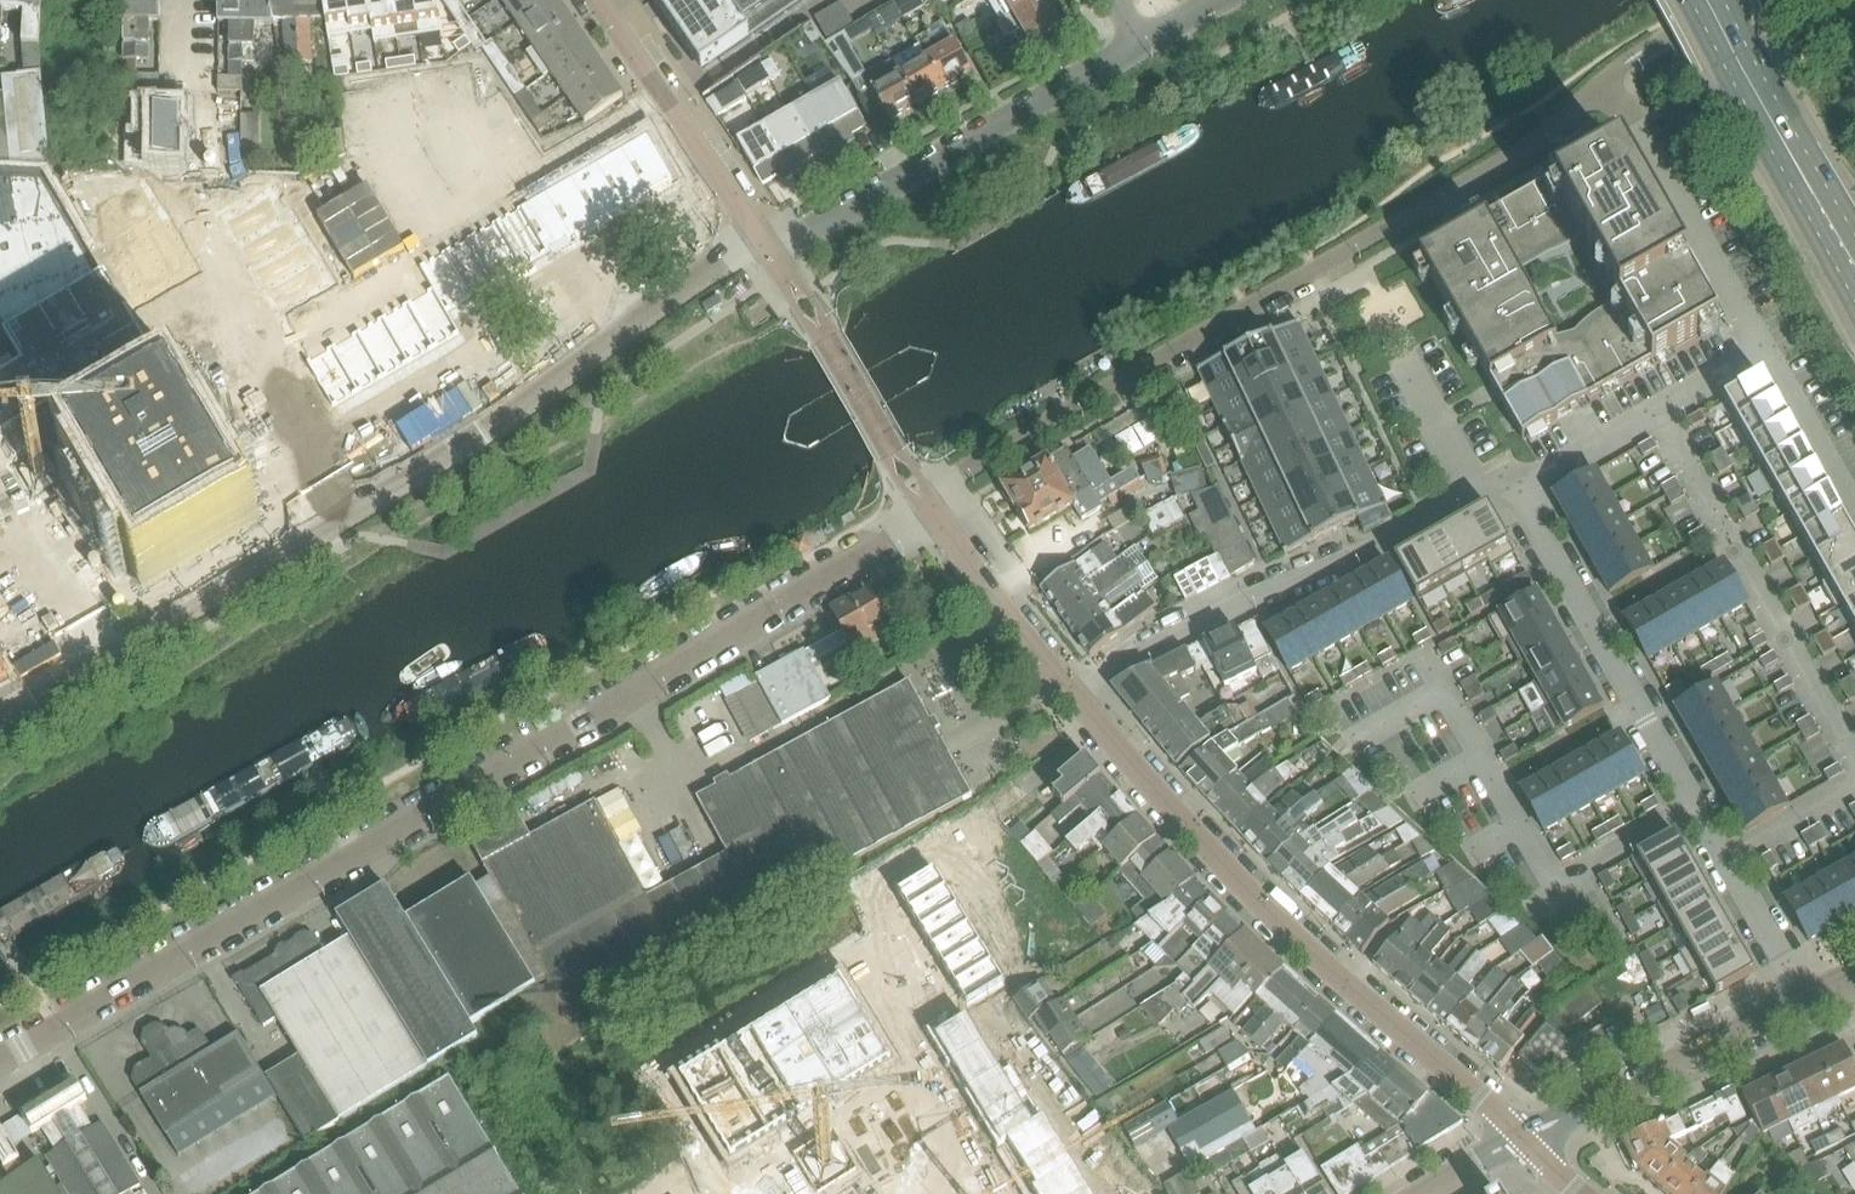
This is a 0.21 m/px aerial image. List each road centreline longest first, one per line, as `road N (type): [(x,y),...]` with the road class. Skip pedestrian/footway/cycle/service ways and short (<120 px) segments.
road 1 (residential): [(934,514),(0,1059)]
road 2 (residential): [(0,715),(468,440),(722,257),(764,245)]
road 3 (unclassified): [(934,514),(970,465),(1507,158),(1610,74)]
road 4 (residential): [(1522,1136),(1297,940),(1073,693)]
road 5 (residential): [(1073,693),(1110,664),(1471,491)]
road 6 (residential): [(764,245),(1145,47)]
road 7 (residential): [(1656,409),(1854,763)]
road 8 (residential): [(1695,802),(1517,491)]
road 9 (secondary): [(1684,0),(1854,301)]
road 10 (unclassified): [(1522,1136),(1811,1003)]
road 11 (residential): [(1610,74),(1767,346)]
road 12 (unclassified): [(764,245),(597,0)]
road 13 (residential): [(854,950),(988,1193)]
road 14 (secondary): [(1854,224),(1723,0)]
road 15 (residential): [(1073,693),(934,514)]
road 16 (residential): [(1767,346),(1854,501)]
road 17 (residential): [(1811,1003),(1726,853)]
road 18 (residential): [(1517,491),(1656,409)]
road 19 (residential): [(1695,802),(1556,881)]
road 20 (residential): [(1471,491),(1403,361)]
road 21 (residential): [(1854,784),(1726,853)]
road 22 (residential): [(1656,409),(1767,346)]

